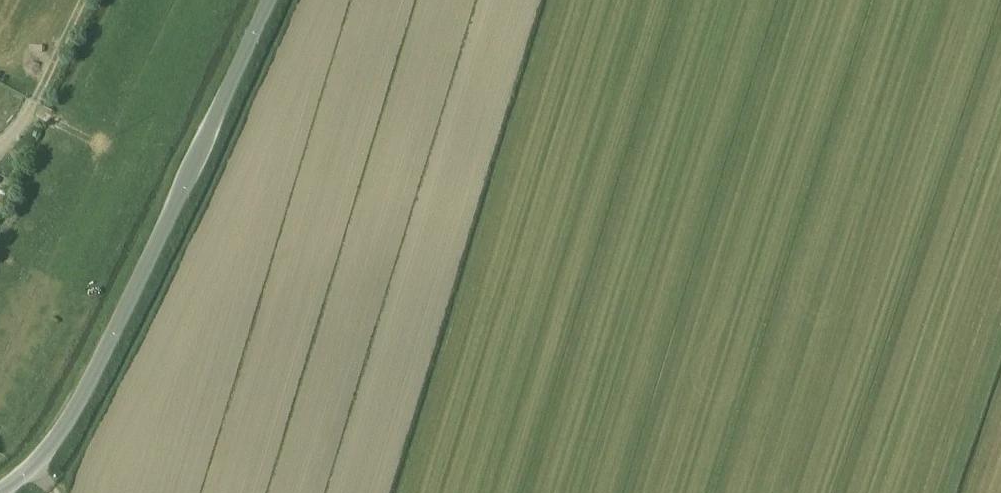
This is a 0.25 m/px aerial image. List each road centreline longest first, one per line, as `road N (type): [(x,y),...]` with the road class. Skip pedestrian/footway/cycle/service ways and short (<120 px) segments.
road 1 (unclassified): [(0,491),(36,463),(70,419),(266,0)]

